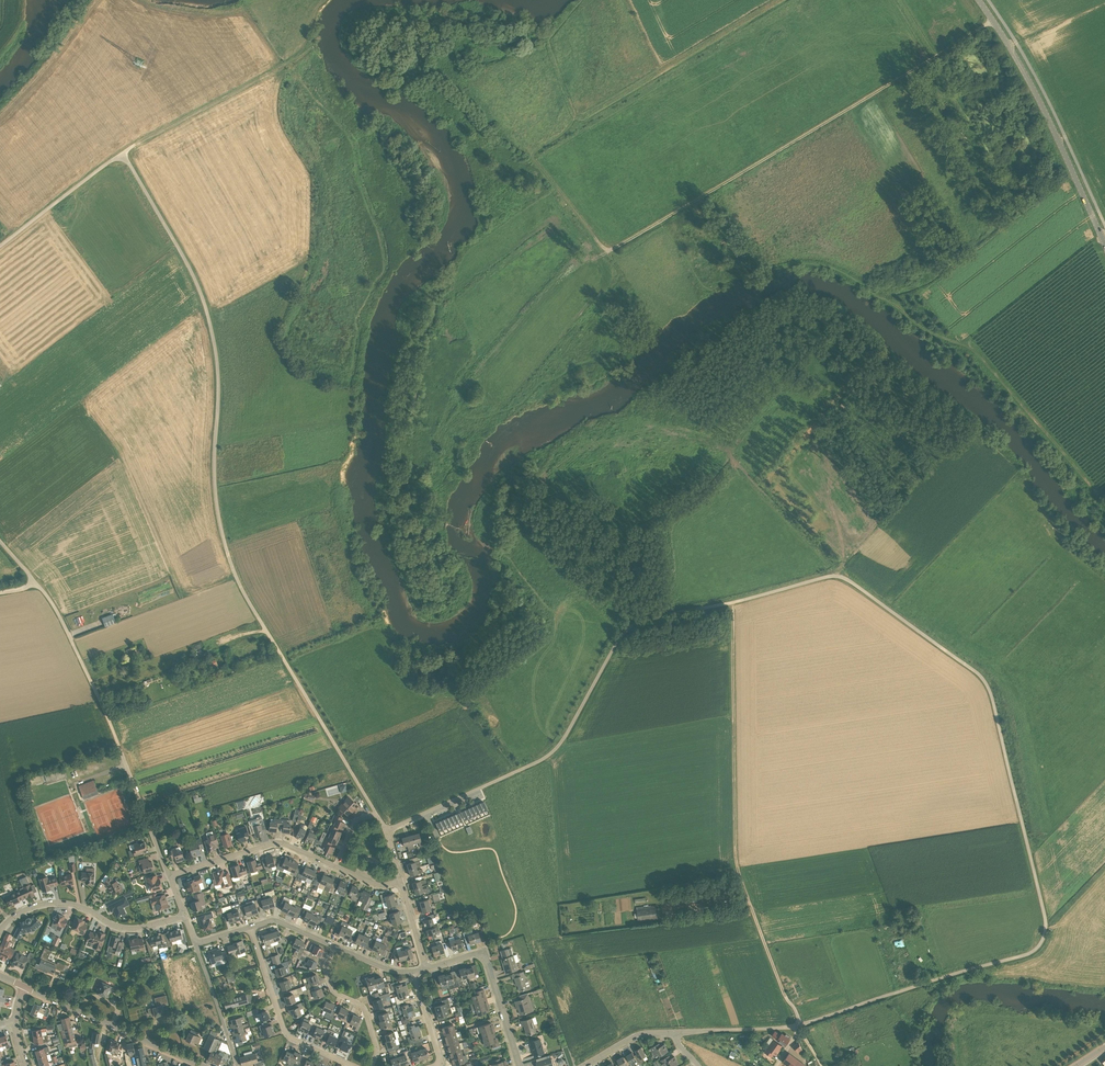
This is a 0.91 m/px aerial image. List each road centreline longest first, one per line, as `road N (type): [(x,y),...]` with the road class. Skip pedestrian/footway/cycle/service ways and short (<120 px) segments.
road 1 (unclassified): [(376,813),(229,558),(213,464),(219,388),(208,312),(123,155),(0,246)]
road 2 (unclassified): [(797,1028),(946,974),(1020,958),(1042,943),(1046,914),(982,679),(840,577),(730,603)]
road 3 (track): [(797,1028),(738,870),(730,603)]
road 4 (unclassified): [(386,831),(551,752),(629,627),(730,603)]
road 5 (track): [(663,220),(1001,19)]
road 6 (tertiary): [(1104,245),(1043,107),(979,0)]
road 7 (unclassified): [(116,739),(65,628),(0,542)]
road 8 (track): [(1104,502),(967,346)]
road 9 (residential): [(0,931),(23,911),(50,904),(73,904),(137,928),(184,916)]
road 10 (tertiary): [(204,1065),(25,987)]
road 11 (residential): [(250,926),(291,1039),(350,1065)]
road 12 (track): [(533,157),(609,249),(663,220)]
road 13 (residential): [(426,968),(483,951),(519,1065)]
road 14 (track): [(277,71),(123,155)]
road 15 (residential): [(335,867),(283,843),(170,876)]
road 16 (track): [(730,456),(840,577)]
road 17 (residential): [(170,876),(116,739)]
road 18 (residential): [(373,1065),(377,1049),(363,1006),(338,994),(326,974),(334,946)]
road 19 (track): [(663,71),(781,0)]
road 20 (residential): [(237,1065),(196,944)]
road 21 (residential): [(675,1033),(797,1028)]

